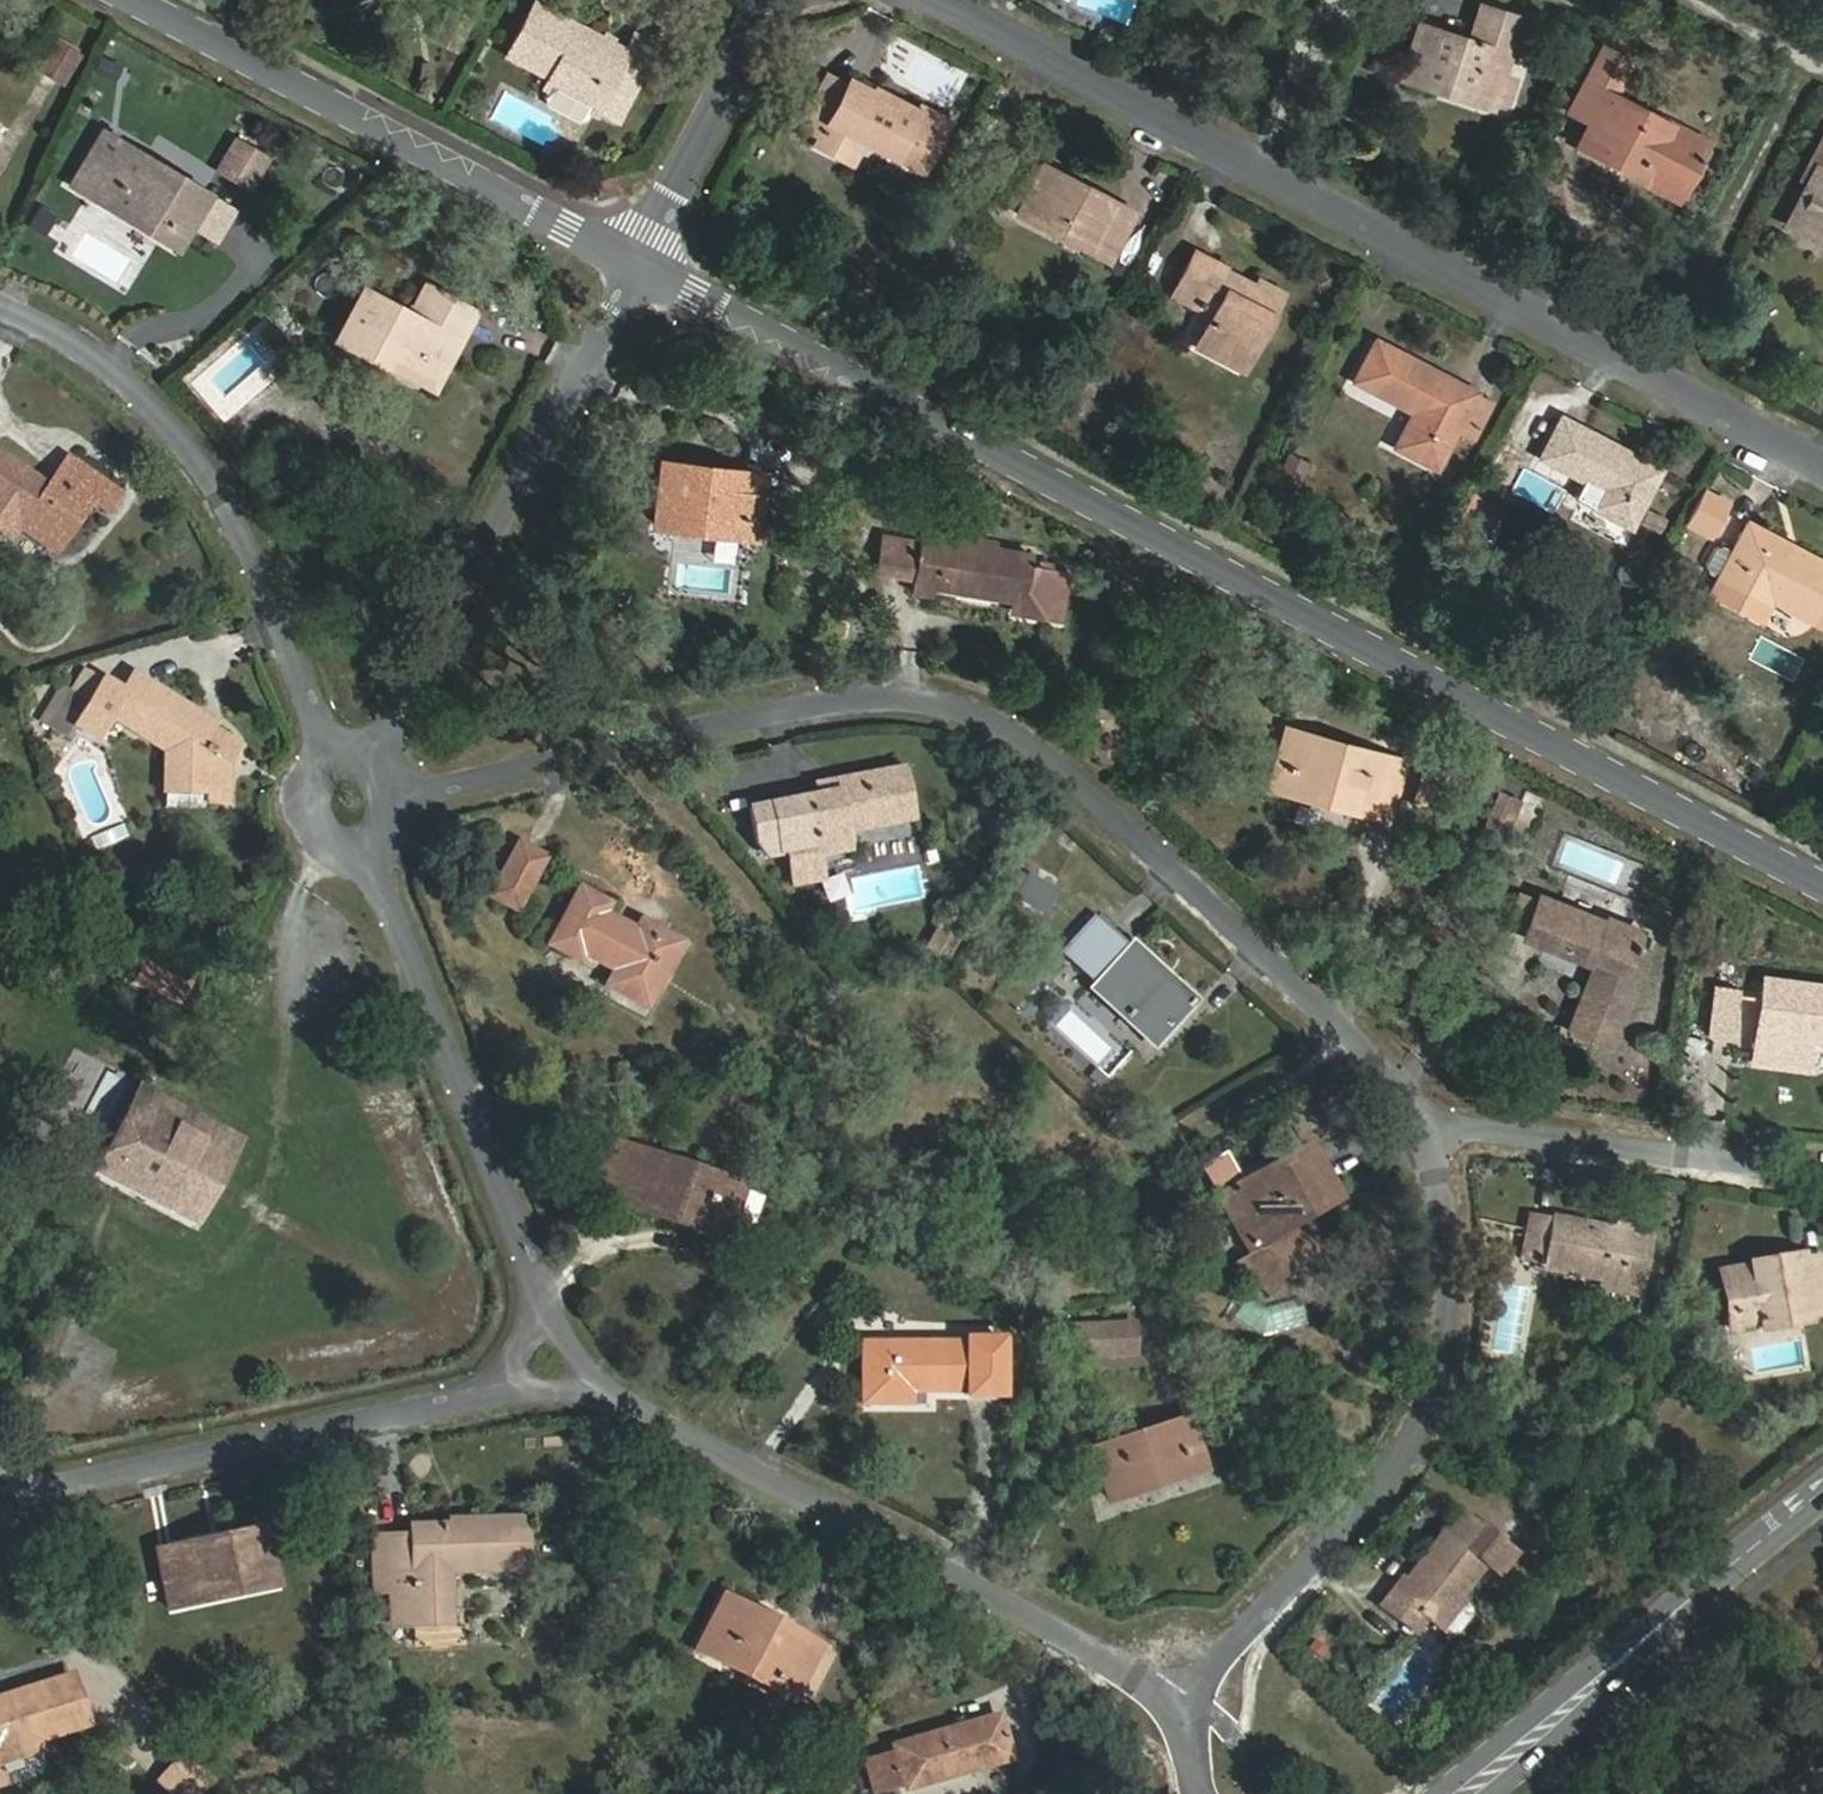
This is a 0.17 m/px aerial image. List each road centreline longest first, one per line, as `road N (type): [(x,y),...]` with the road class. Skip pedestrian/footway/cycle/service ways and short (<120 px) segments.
road 1 (tertiary): [(1822,886),(639,255)]
road 2 (residential): [(396,800),(768,713),(893,697),(961,710),(1029,750),(1399,1070),(1418,1122)]
road 3 (residential): [(1822,470),(923,0)]
road 4 (residential): [(1418,1122),(1442,1193),(1460,1335),(1405,1470),(1222,1652)]
road 5 (residential): [(614,1396),(1141,1676)]
road 6 (tertiary): [(639,255),(120,0)]
road 7 (residential): [(0,307),(80,337),(189,443),(293,646),(321,744)]
road 8 (residential): [(372,749),(639,255)]
road 9 (residential): [(543,1303),(365,844)]
road 10 (residential): [(33,1492),(502,1391)]
road 11 (secondary): [(1465,1793),(1822,1492)]
road 12 (residential): [(1418,1122),(1792,1165)]
road 13 (residential): [(769,10),(639,255)]
road 14 (residential): [(321,744),(289,780),(292,820),(328,848),(365,844)]
road 15 (track): [(1822,66),(1699,0)]

